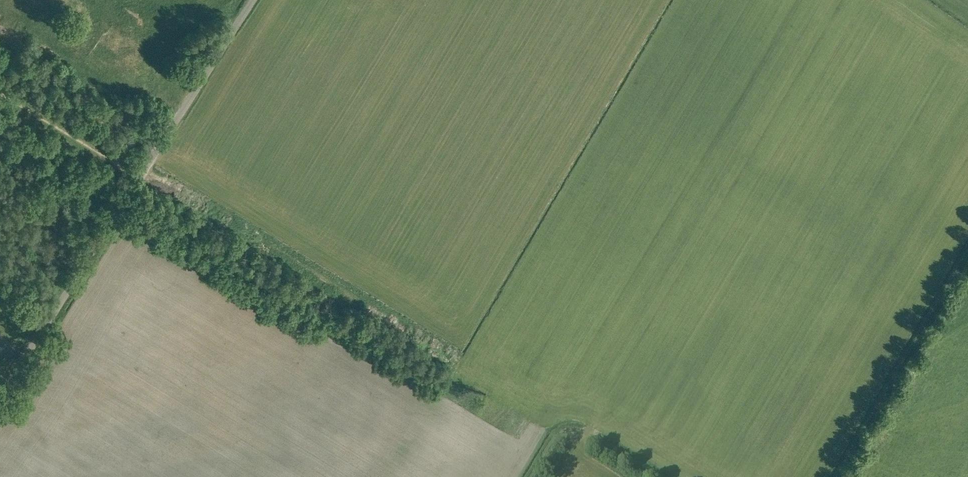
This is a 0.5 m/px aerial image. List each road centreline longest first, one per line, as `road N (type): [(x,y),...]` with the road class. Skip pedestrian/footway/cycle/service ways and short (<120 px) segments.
road 1 (unclassified): [(0,397),(254,0)]
road 2 (track): [(967,259),(841,476)]
road 3 (track): [(649,476),(573,432),(554,442),(534,476)]

